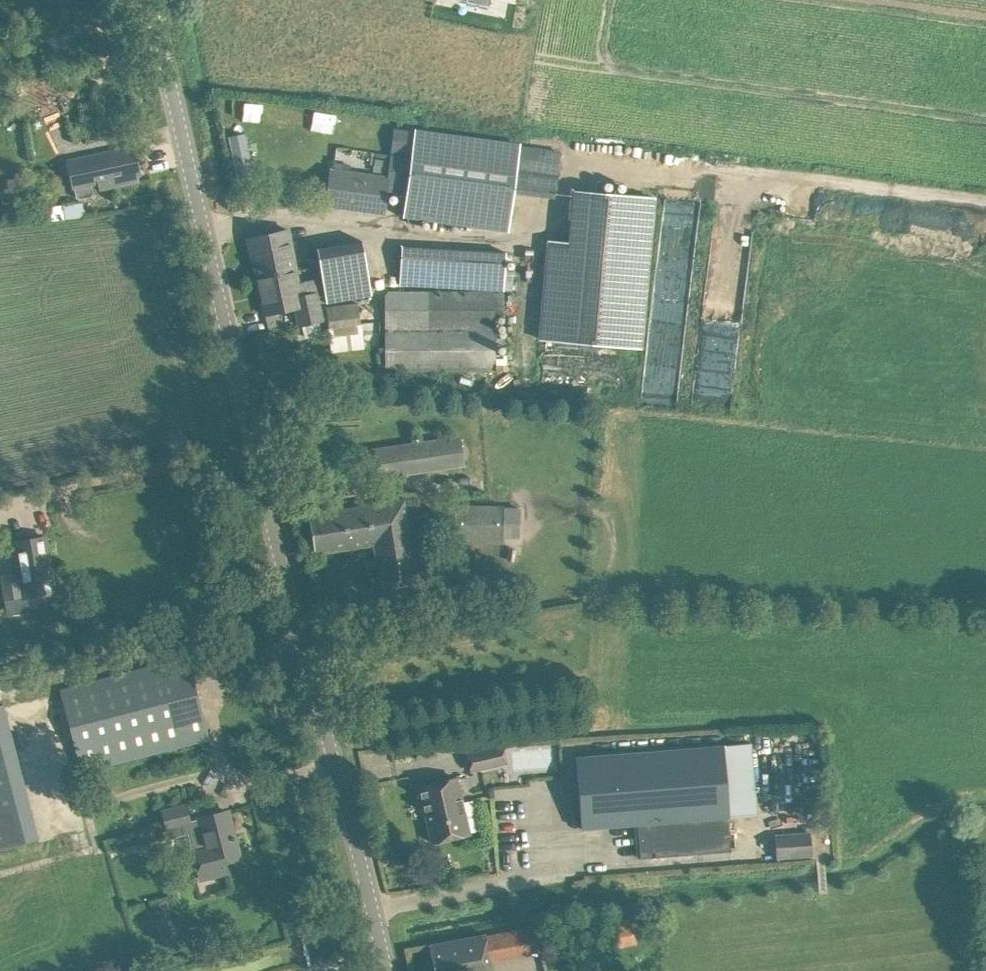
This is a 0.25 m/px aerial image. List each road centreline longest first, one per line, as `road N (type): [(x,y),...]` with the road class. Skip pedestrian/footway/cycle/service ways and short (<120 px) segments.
road 1 (unclassified): [(385,970),(150,0)]

